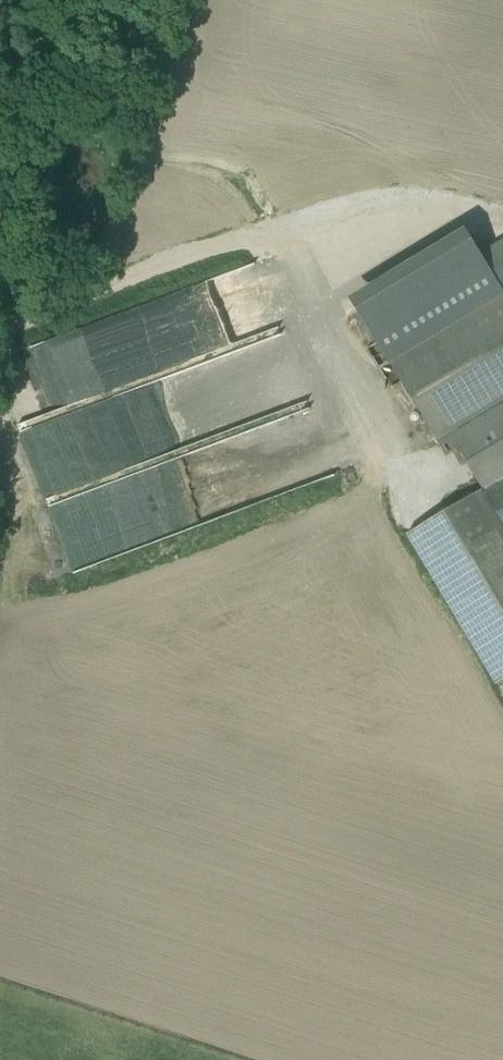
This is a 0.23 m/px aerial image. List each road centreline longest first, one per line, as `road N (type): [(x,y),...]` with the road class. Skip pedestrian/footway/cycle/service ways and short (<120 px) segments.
road 1 (track): [(502,218),(433,200),(348,205),(0,327)]

